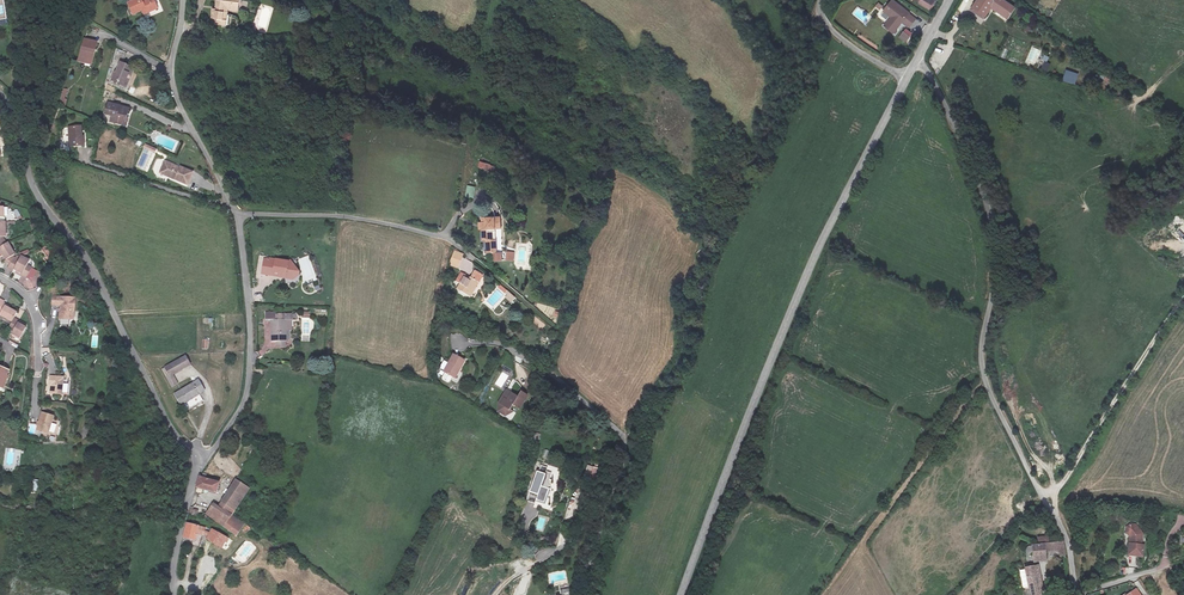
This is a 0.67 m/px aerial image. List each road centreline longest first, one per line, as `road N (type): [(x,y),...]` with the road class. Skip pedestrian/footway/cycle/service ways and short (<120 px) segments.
road 1 (unclassified): [(1076,593),(1067,532),(988,386),(982,343),(992,239),(959,132),(918,58)]
road 2 (tertiary): [(681,594),(772,353),(906,78)]
road 3 (unclassified): [(207,456),(164,419),(100,284),(33,188),(0,94)]
road 4 (unclassified): [(236,212),(246,387),(207,456)]
road 5 (track): [(1183,296),(1071,471),(1044,499)]
road 6 (residential): [(471,258),(446,239),(377,224),(236,212)]
road 7 (unclassified): [(613,498),(626,460),(615,428),(554,375),(498,343),(476,342)]
road 8 (unclassified): [(181,0),(169,76),(187,128),(229,205)]
road 9 (unclassified): [(177,594),(178,533),(207,456)]
road 10 (residential): [(107,170),(229,205)]
road 11 (unclassified): [(822,0),(821,18),(845,43),(906,78)]

